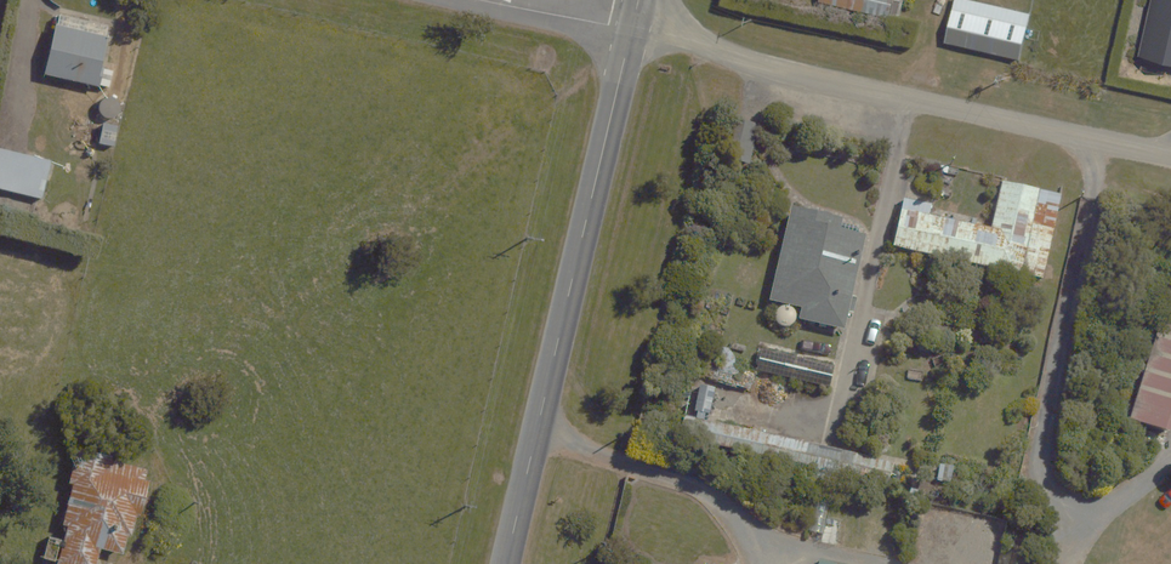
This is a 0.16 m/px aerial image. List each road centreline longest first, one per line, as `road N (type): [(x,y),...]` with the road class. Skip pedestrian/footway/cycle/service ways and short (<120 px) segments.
road 1 (residential): [(632,29),(1170,155)]
road 2 (residential): [(506,563),(632,29)]
road 3 (residential): [(481,0),(632,29)]

